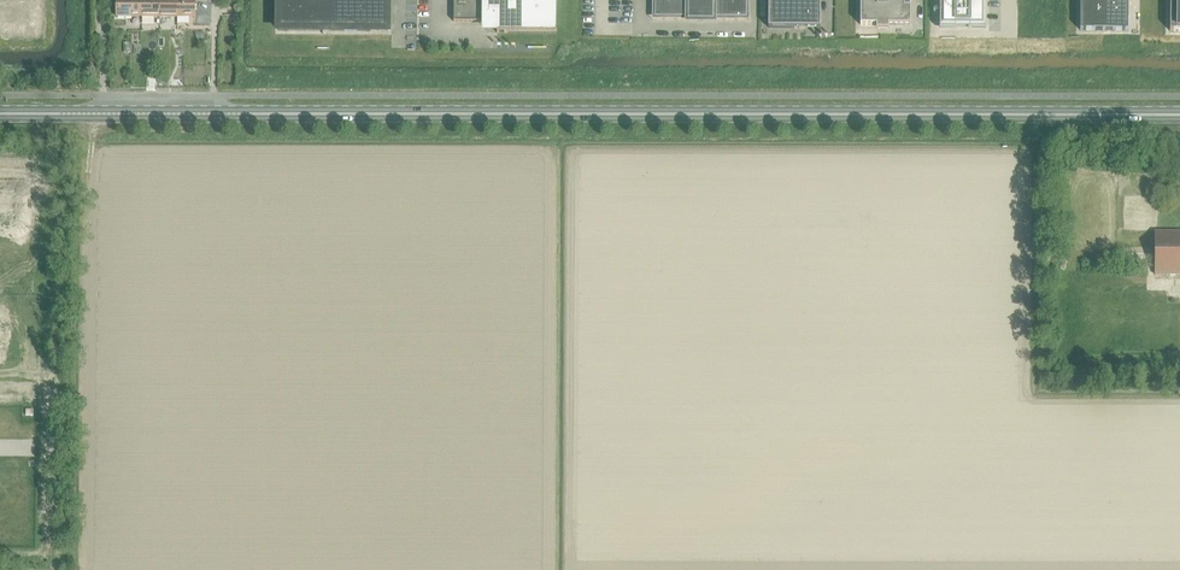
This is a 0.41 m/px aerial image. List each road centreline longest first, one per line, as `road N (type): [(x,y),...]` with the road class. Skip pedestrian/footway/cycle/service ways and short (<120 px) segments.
road 1 (primary): [(1179,110),(0,109)]
road 2 (primary): [(0,118),(1179,119)]

